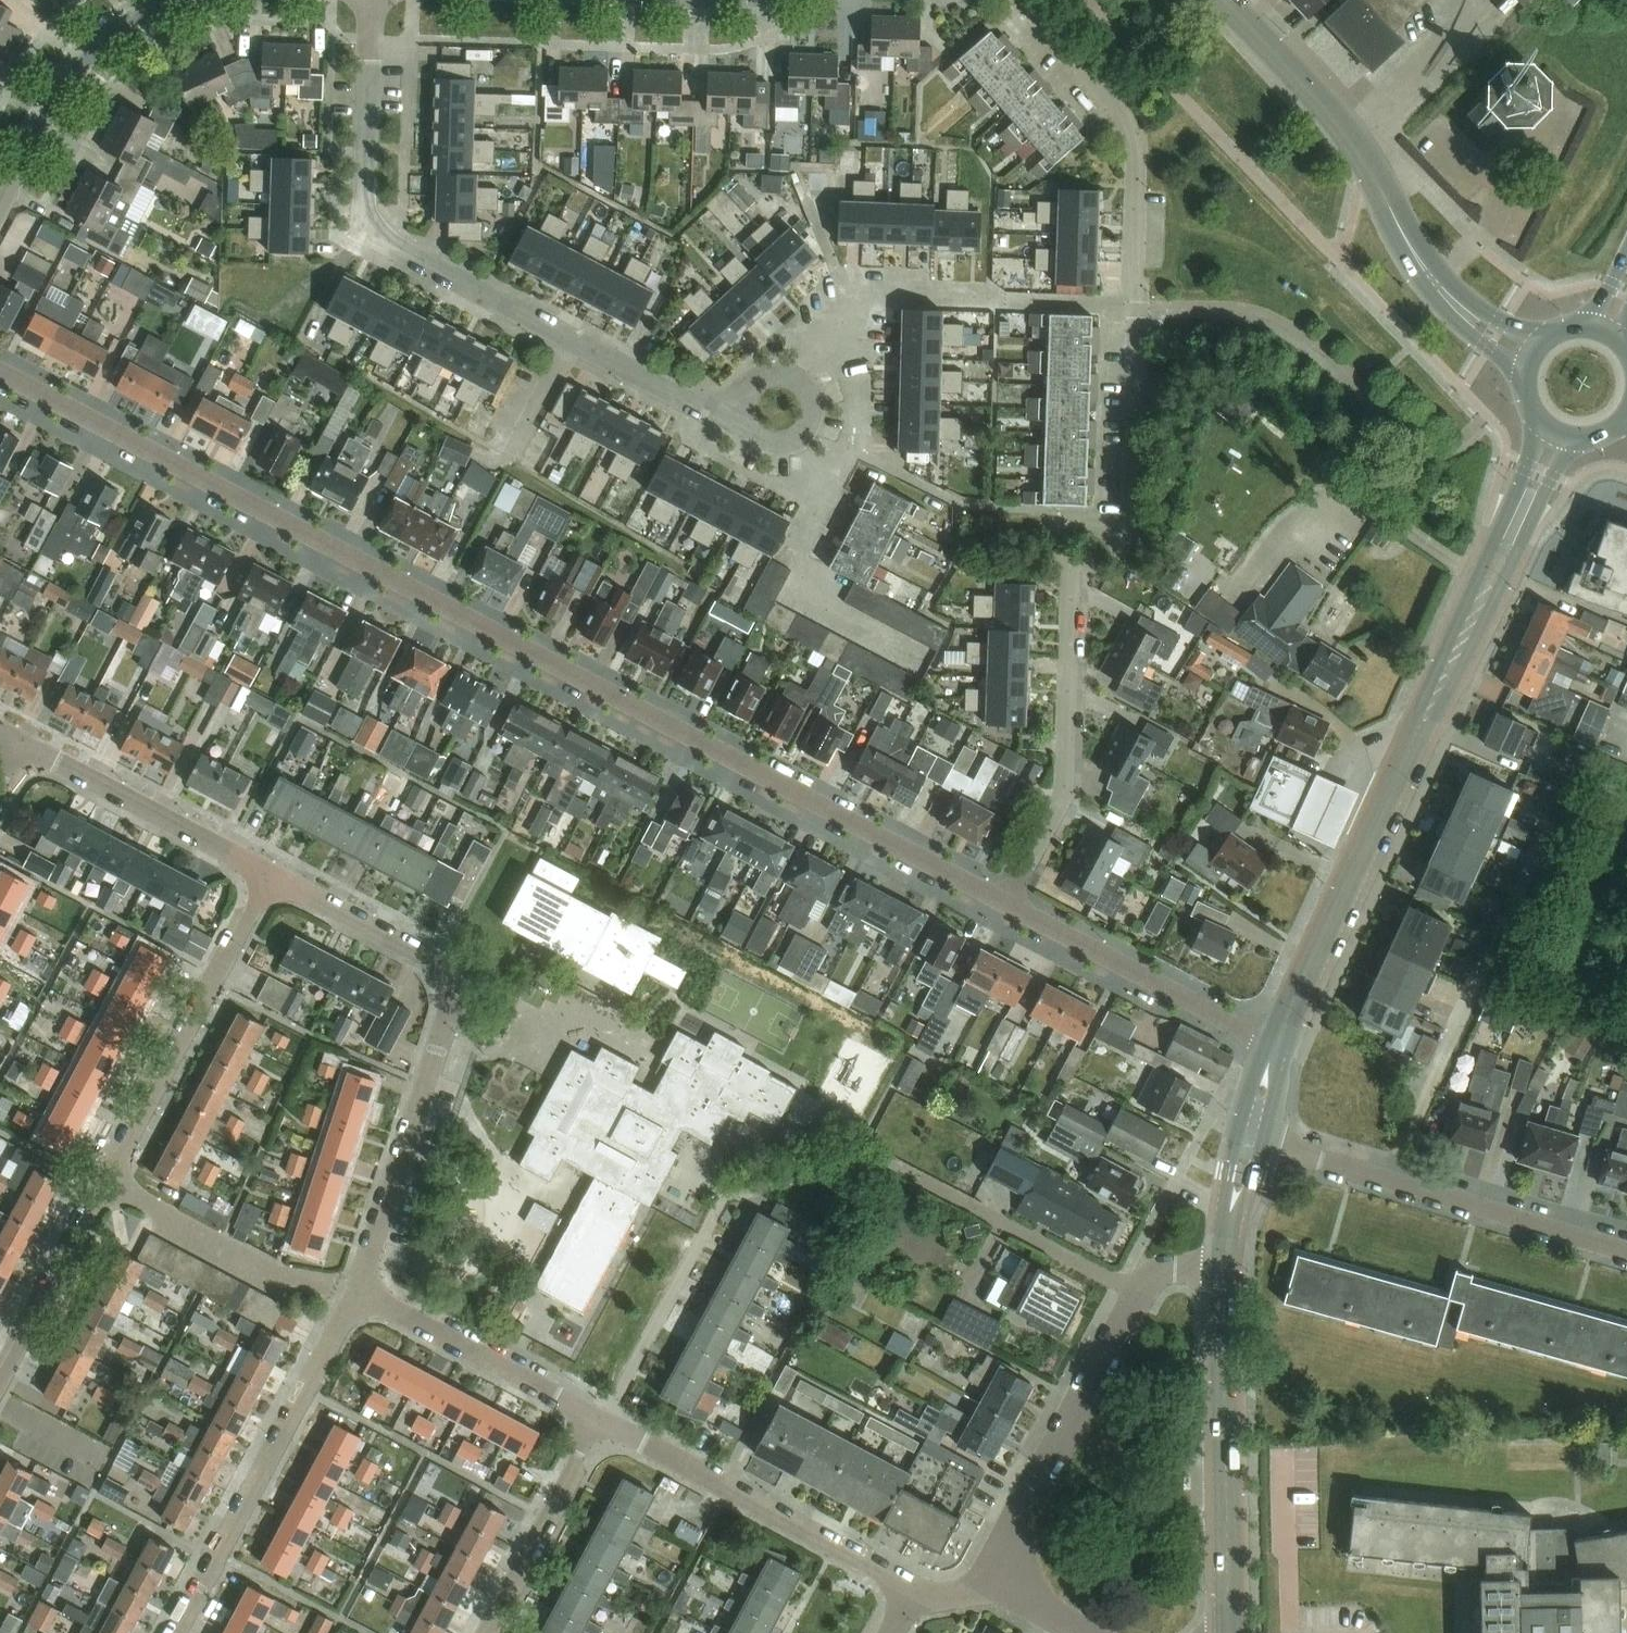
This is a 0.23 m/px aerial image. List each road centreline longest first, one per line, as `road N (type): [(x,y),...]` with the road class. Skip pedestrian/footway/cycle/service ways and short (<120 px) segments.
road 1 (unclassified): [(1012,908),(0,376)]
road 2 (secondary): [(1275,1048),(1555,434)]
road 3 (unclassified): [(1089,526),(1129,530),(1135,132),(1021,0)]
road 4 (unclassified): [(687,400),(397,249),(372,227),(369,0)]
road 5 (residential): [(355,1291),(446,1013),(446,987),(432,962),(269,875)]
road 6 (residential): [(1244,1140),(1626,1242)]
road 7 (residential): [(176,1632),(355,1291)]
road 8 (secondary): [(1228,1632),(1224,1257)]
road 9 (unclassified): [(914,1591),(602,1421)]
road 10 (residential): [(101,1187),(269,875)]
road 11 (unclassified): [(1012,908),(1061,804),(1067,586)]
road 12 (unclassified): [(1137,1298),(988,1583)]
road 13 (unclassified): [(1275,1048),(1012,908)]
road 14 (unclassified): [(602,1421),(355,1291)]
road 15 (unclassified): [(355,1291),(273,1275),(101,1187)]
road 16 (residential): [(269,875),(25,747)]
road 17 (unclassified): [(0,207),(77,66),(169,0)]
road 18 (tertiary): [(1362,161),(1441,289),(1474,322),(1530,356)]
road 19 (unclassified): [(918,1178),(1137,1298)]
road 20 (residential): [(489,1632),(602,1421)]
road 21 (residential): [(0,1377),(101,1187)]
road 22 (tertiary): [(1362,161),(1318,99),(1227,0)]
road 23 (unclassified): [(761,438),(793,441),(807,429),(810,391),(775,373),(745,398)]

